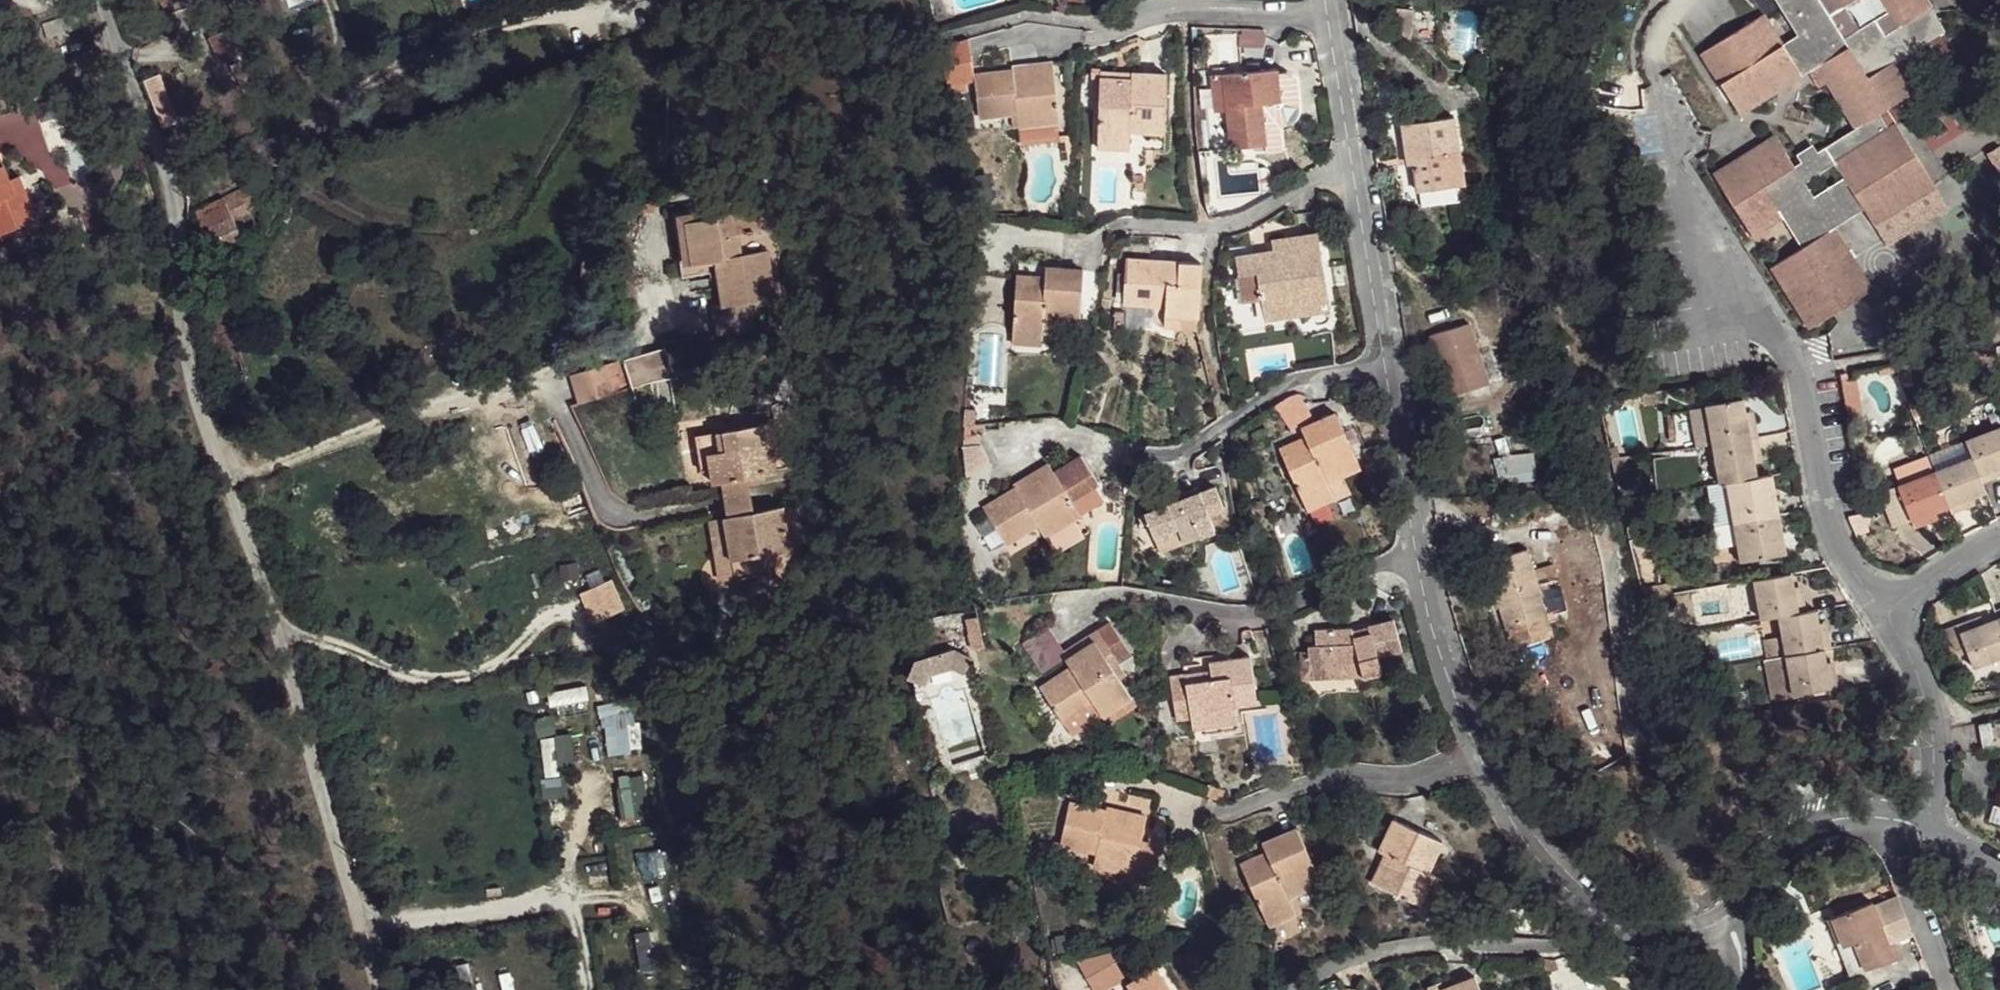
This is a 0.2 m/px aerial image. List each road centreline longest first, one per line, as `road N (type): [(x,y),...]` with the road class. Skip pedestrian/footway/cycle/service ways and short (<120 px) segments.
road 1 (residential): [(1601,920),(1522,838),(1477,757),(1421,555),(1326,0)]
road 2 (residential): [(356,905),(263,614),(238,479),(183,351),(167,166),(103,0)]
road 3 (unclassified): [(1685,0),(1663,20),(1657,53),(1680,172),(1799,375),(1829,516),(1852,563),(1890,610)]
road 4 (residential): [(1601,920),(1576,941),(1551,949),(1476,942),(1392,947),(1332,966),(1295,989)]
road 5 (residential): [(1933,820),(1938,723),(1890,610)]
road 6 (residential): [(1879,811),(1810,819),(1773,849),(1731,942)]
road 7 (residential): [(567,892),(356,905)]
road 8 (residential): [(1950,989),(1879,811)]
road 9 (residential): [(1601,920),(1731,942)]
road 10 (residential): [(1890,610),(1999,539)]

